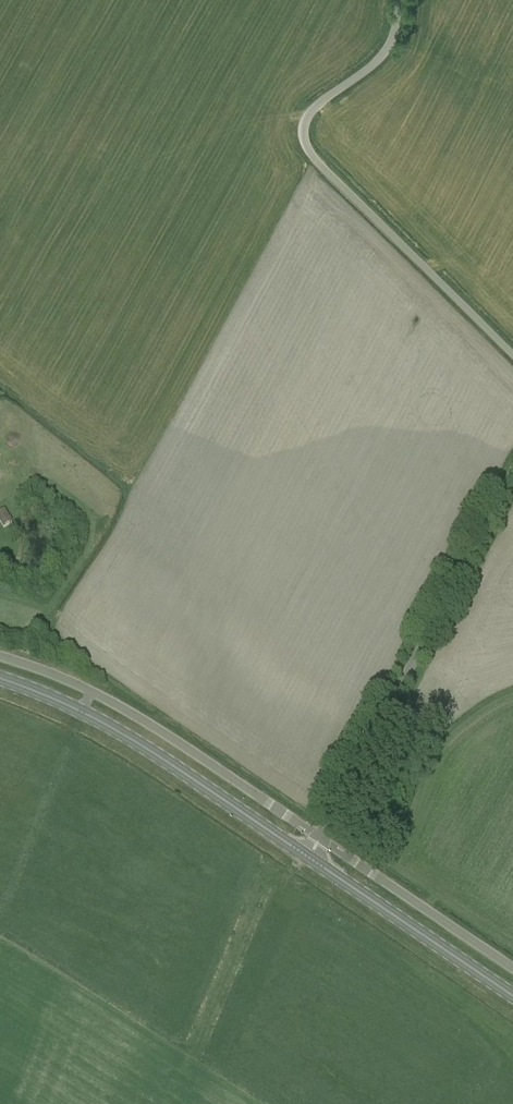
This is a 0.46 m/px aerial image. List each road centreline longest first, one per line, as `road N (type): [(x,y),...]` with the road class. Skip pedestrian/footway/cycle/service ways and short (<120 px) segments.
road 1 (unclassified): [(512,354),(310,154),(303,133),(310,111),(392,43),(401,0)]
road 2 (unclassified): [(319,837),(512,475)]
road 3 (unclassified): [(319,837),(94,692),(0,656)]
road 4 (primary): [(307,856),(84,712),(0,677)]
road 5 (primary): [(512,997),(307,856)]
road 6 (unclassified): [(512,968),(319,837)]

